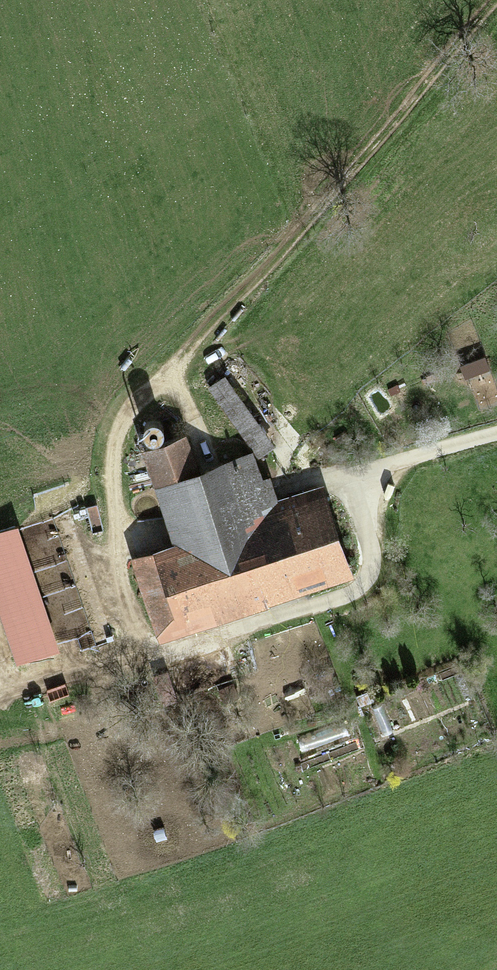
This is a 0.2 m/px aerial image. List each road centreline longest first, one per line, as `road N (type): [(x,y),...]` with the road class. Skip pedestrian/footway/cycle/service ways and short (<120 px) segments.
road 1 (track): [(494,0),(276,257),(151,390)]
road 2 (track): [(142,650),(116,561),(120,426),(151,390),(176,389),(210,465)]
road 3 (track): [(0,697),(142,650)]

